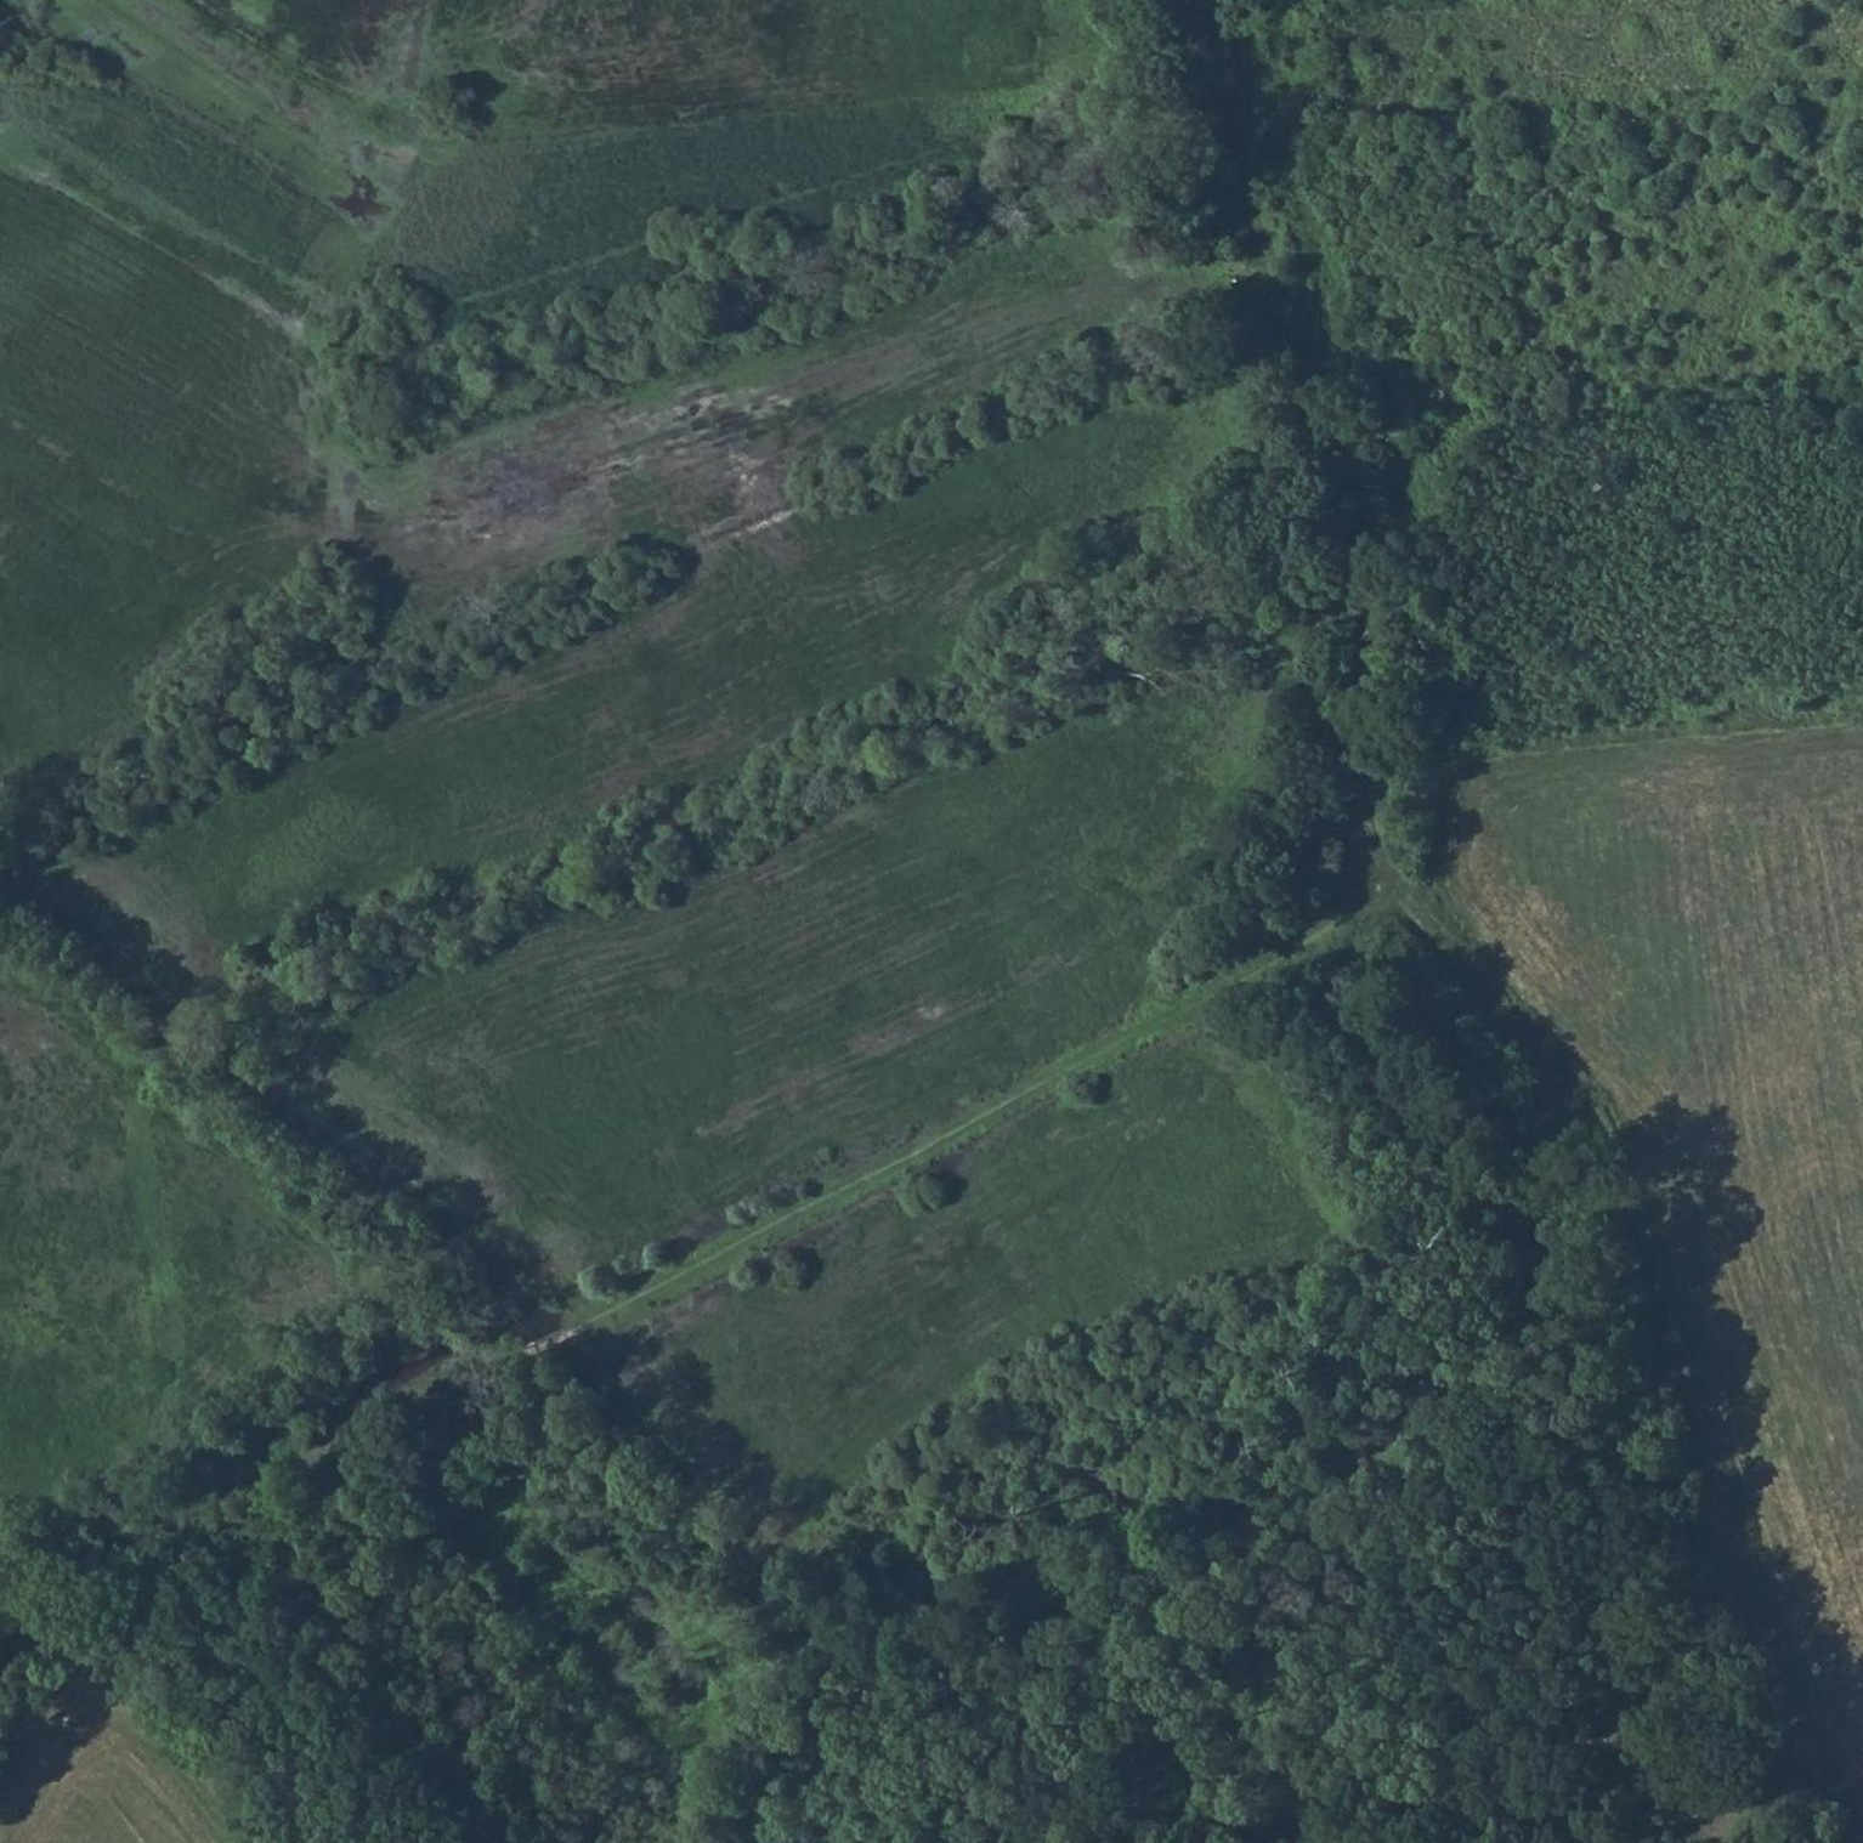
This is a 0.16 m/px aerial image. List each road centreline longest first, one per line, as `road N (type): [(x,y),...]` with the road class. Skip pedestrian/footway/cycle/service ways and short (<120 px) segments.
road 1 (track): [(1205,0),(1254,257),(1356,532),(1369,667),(1367,901),(517,1358),(156,1582),(0,1715)]
road 2 (track): [(1847,1842),(1738,1555),(1617,1145),(1443,937),(1391,895),(1367,901)]

